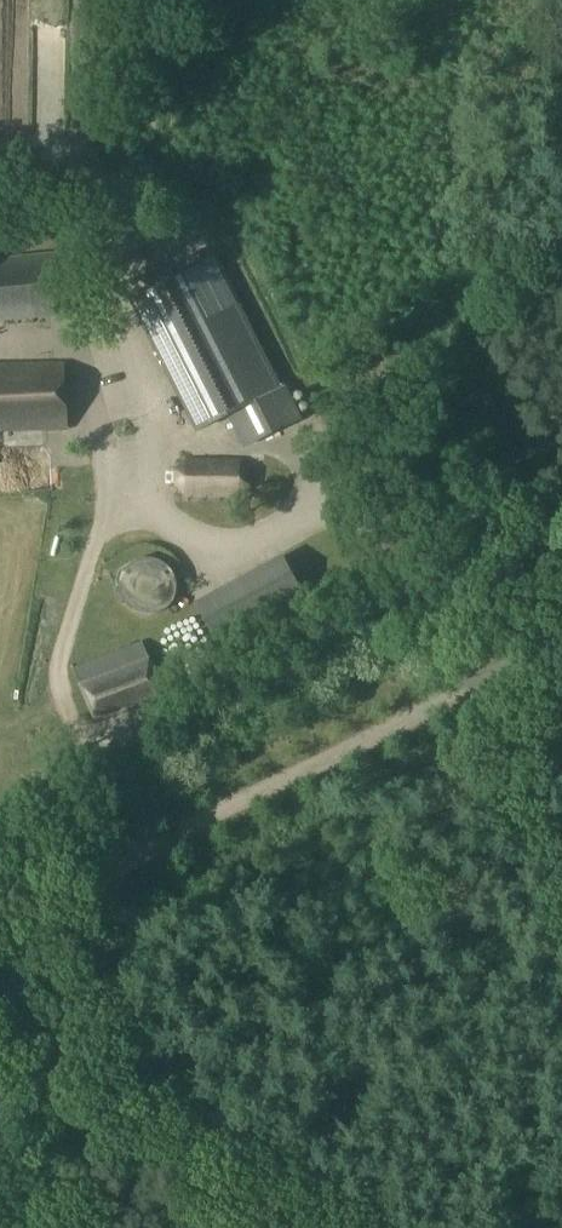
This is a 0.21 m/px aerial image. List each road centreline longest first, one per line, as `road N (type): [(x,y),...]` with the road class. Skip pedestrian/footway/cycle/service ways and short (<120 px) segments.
road 1 (track): [(0,1027),(333,1227)]
road 2 (track): [(0,891),(114,839)]

